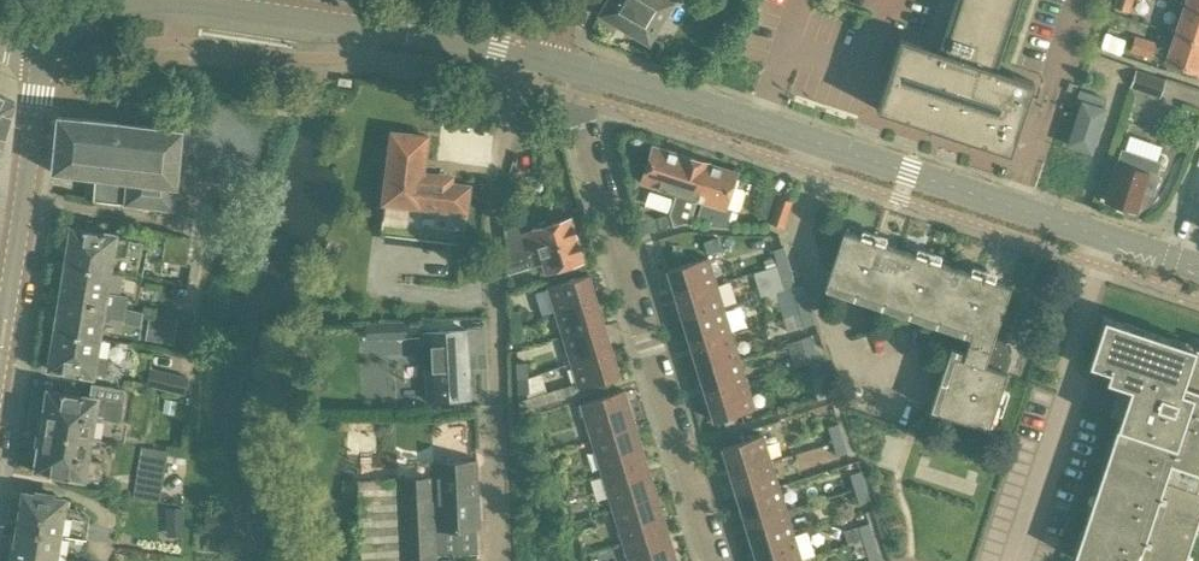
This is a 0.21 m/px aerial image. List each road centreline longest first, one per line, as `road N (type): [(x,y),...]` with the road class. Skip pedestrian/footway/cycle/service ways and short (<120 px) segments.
road 1 (tertiary): [(1172,258),(587,71)]
road 2 (residential): [(714,560),(581,127),(587,71)]
road 3 (tertiary): [(541,59),(409,31),(156,2)]
road 4 (tertiary): [(0,352),(43,52)]

